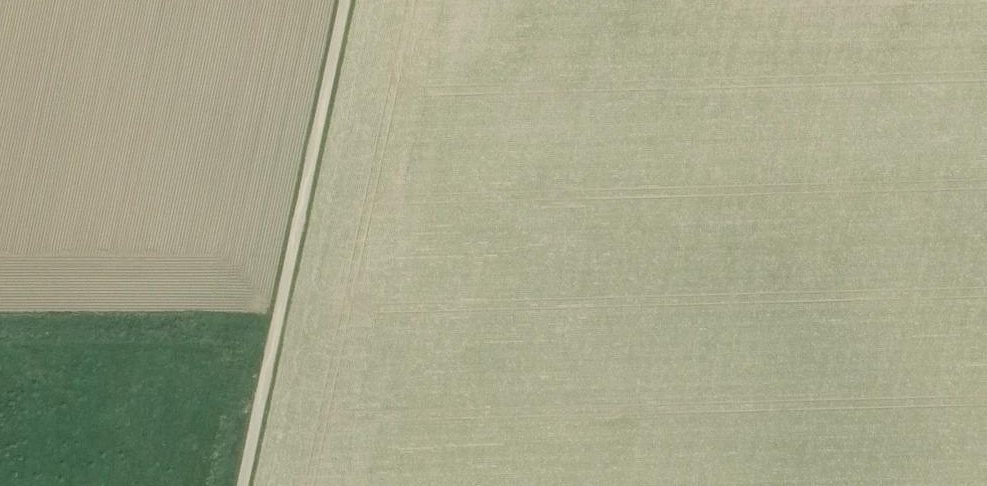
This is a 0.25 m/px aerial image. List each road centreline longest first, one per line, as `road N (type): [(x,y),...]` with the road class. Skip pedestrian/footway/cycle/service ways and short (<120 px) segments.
road 1 (track): [(344,0),(240,485)]

